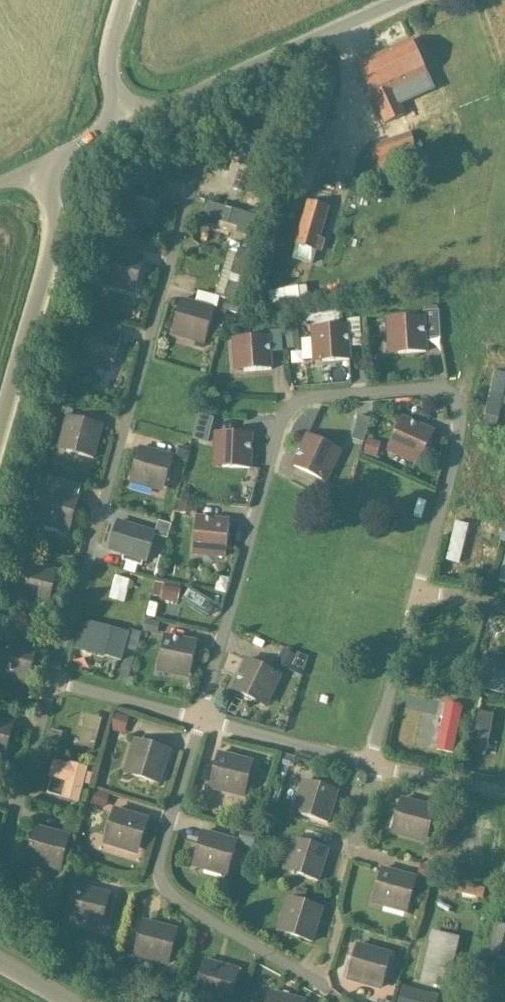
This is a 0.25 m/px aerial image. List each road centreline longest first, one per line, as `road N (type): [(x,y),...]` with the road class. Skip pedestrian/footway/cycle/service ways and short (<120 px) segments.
road 1 (unclassified): [(128,124),(402,0)]
road 2 (unclassified): [(38,166),(53,201),(51,252),(0,422)]
road 3 (unclassified): [(126,0),(109,69),(128,124)]

